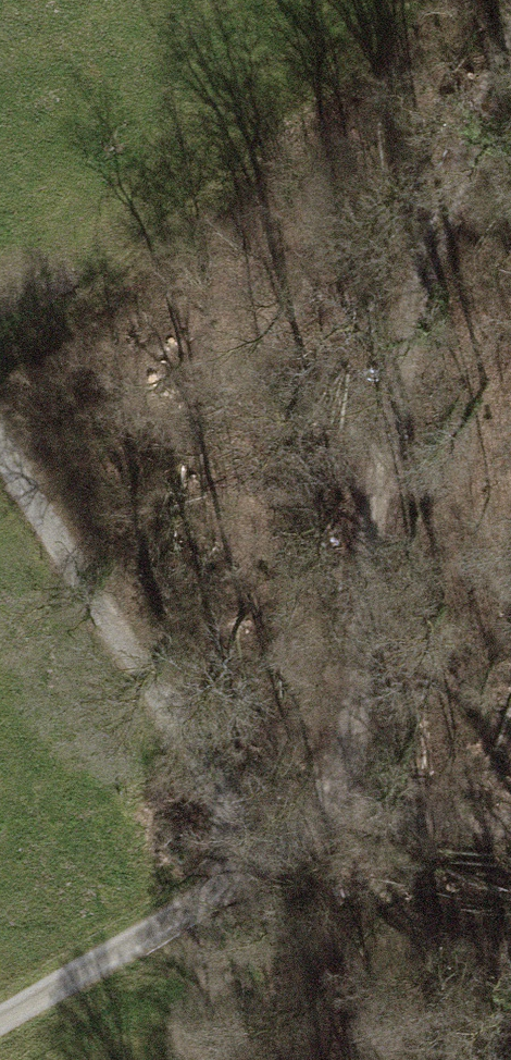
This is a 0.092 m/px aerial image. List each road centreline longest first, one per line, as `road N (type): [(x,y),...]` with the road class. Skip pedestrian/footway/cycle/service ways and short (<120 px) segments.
road 1 (track): [(332,831),(418,292),(489,67),(510,29)]
road 2 (track): [(0,440),(217,787),(222,843),(209,903)]
road 3 (residential): [(0,1023),(209,903)]
road 4 (track): [(510,821),(420,813),(332,831)]
road 5 (track): [(190,916),(215,962),(233,1059)]
road 6 (track): [(332,831),(209,903)]

